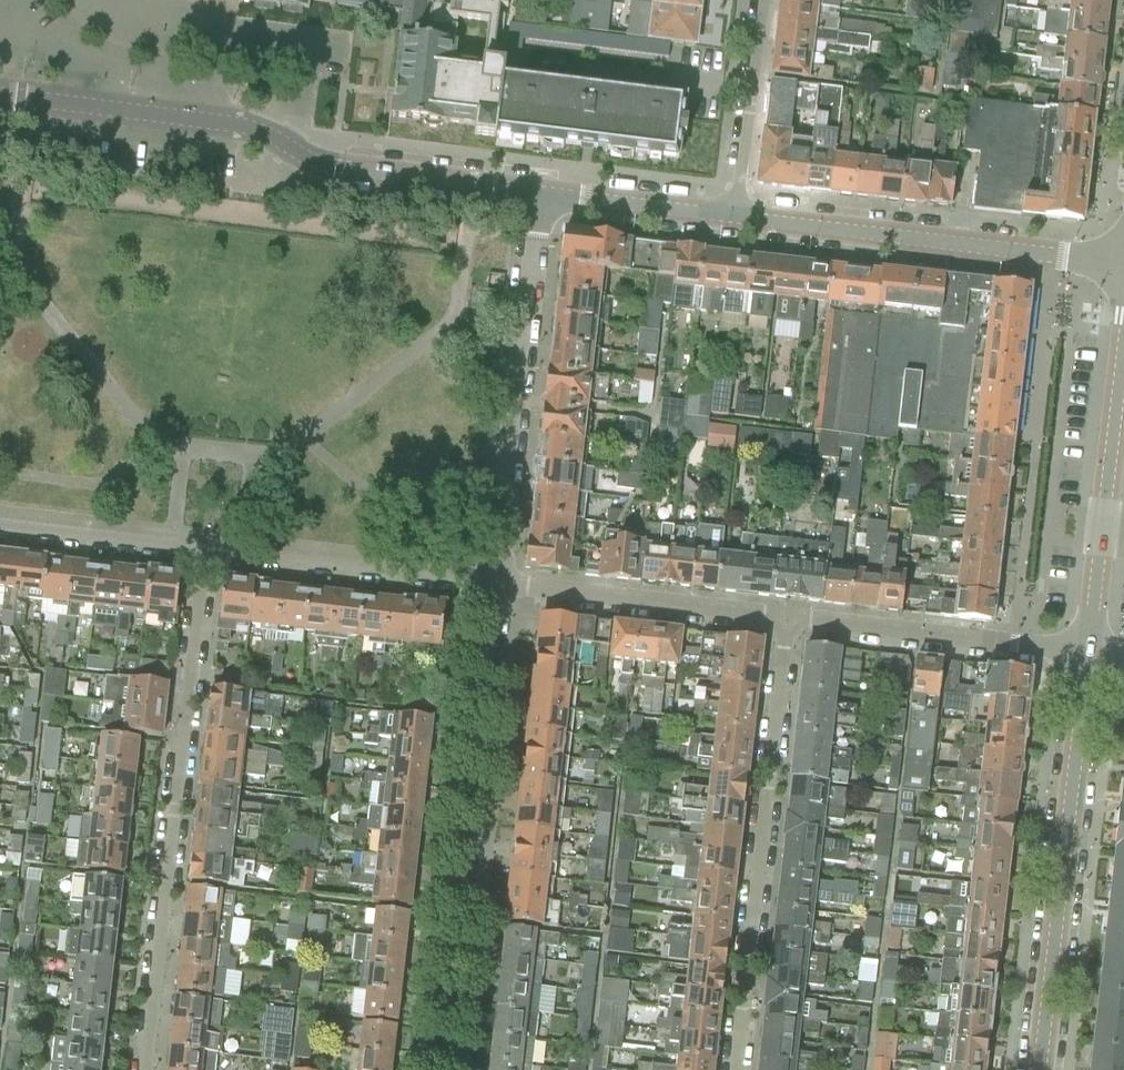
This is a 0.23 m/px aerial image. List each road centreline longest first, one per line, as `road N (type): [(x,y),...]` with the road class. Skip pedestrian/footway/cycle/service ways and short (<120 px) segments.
road 1 (tertiary): [(537,193),(317,163),(248,130),(0,99)]
road 2 (residential): [(205,551),(143,1069)]
road 3 (residential): [(440,1069),(496,583)]
road 4 (residential): [(786,616),(731,1069)]
road 5 (tertiary): [(1038,1069),(1086,652)]
road 6 (tertiary): [(1123,265),(732,217)]
road 7 (residential): [(496,583),(537,193)]
road 8 (tertiary): [(1086,652),(1123,321)]
road 9 (residential): [(1086,652),(786,616)]
road 10 (residential): [(496,583),(205,551)]
road 11 (residential): [(786,616),(496,583)]
road 12 (residential): [(759,0),(732,217)]
road 13 (residential): [(205,551),(0,528)]
road 14 (tertiary): [(732,217),(537,193)]

